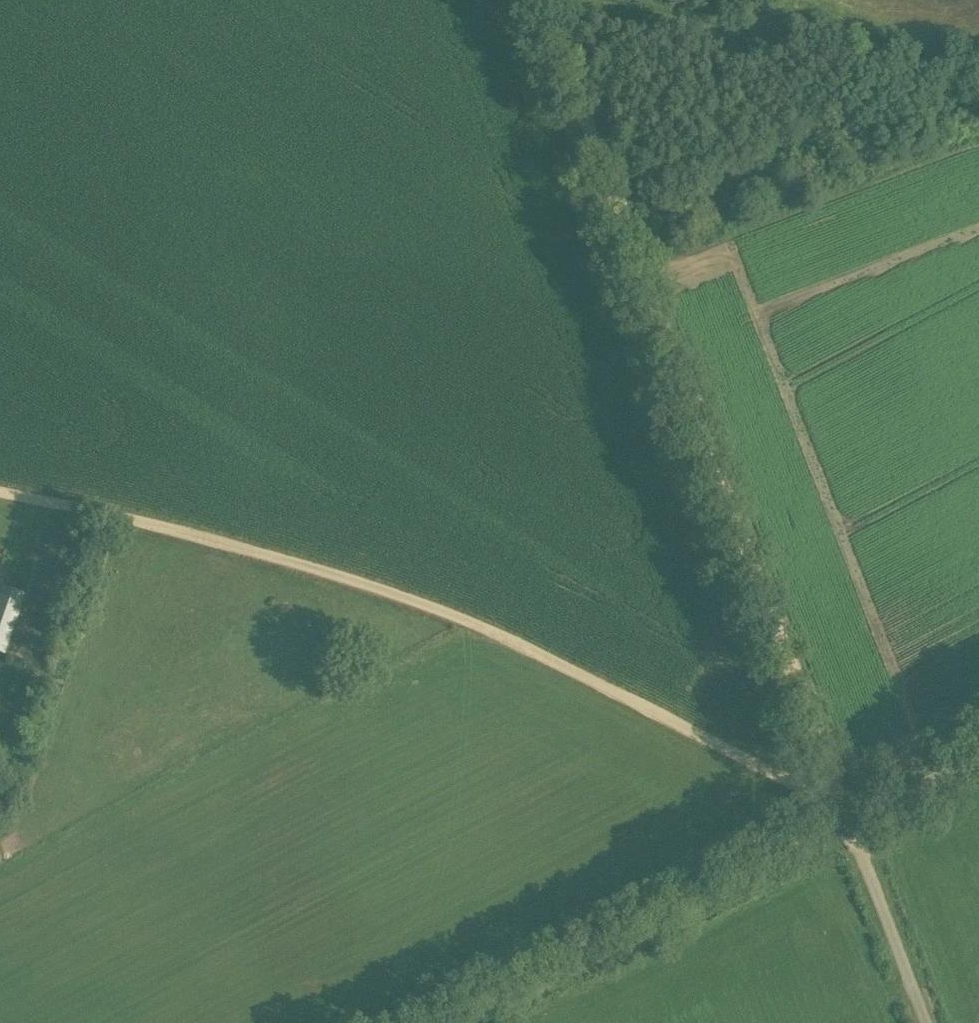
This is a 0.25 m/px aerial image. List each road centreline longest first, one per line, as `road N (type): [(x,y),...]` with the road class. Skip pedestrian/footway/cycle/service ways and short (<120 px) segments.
road 1 (track): [(0,493),(157,525),(414,598),(843,802)]
road 2 (unclassified): [(850,822),(541,0)]
road 3 (unclassified): [(462,1022),(850,822)]
road 4 (unclassified): [(927,1022),(850,822)]
road 5 (unclassified): [(850,822),(978,754)]

